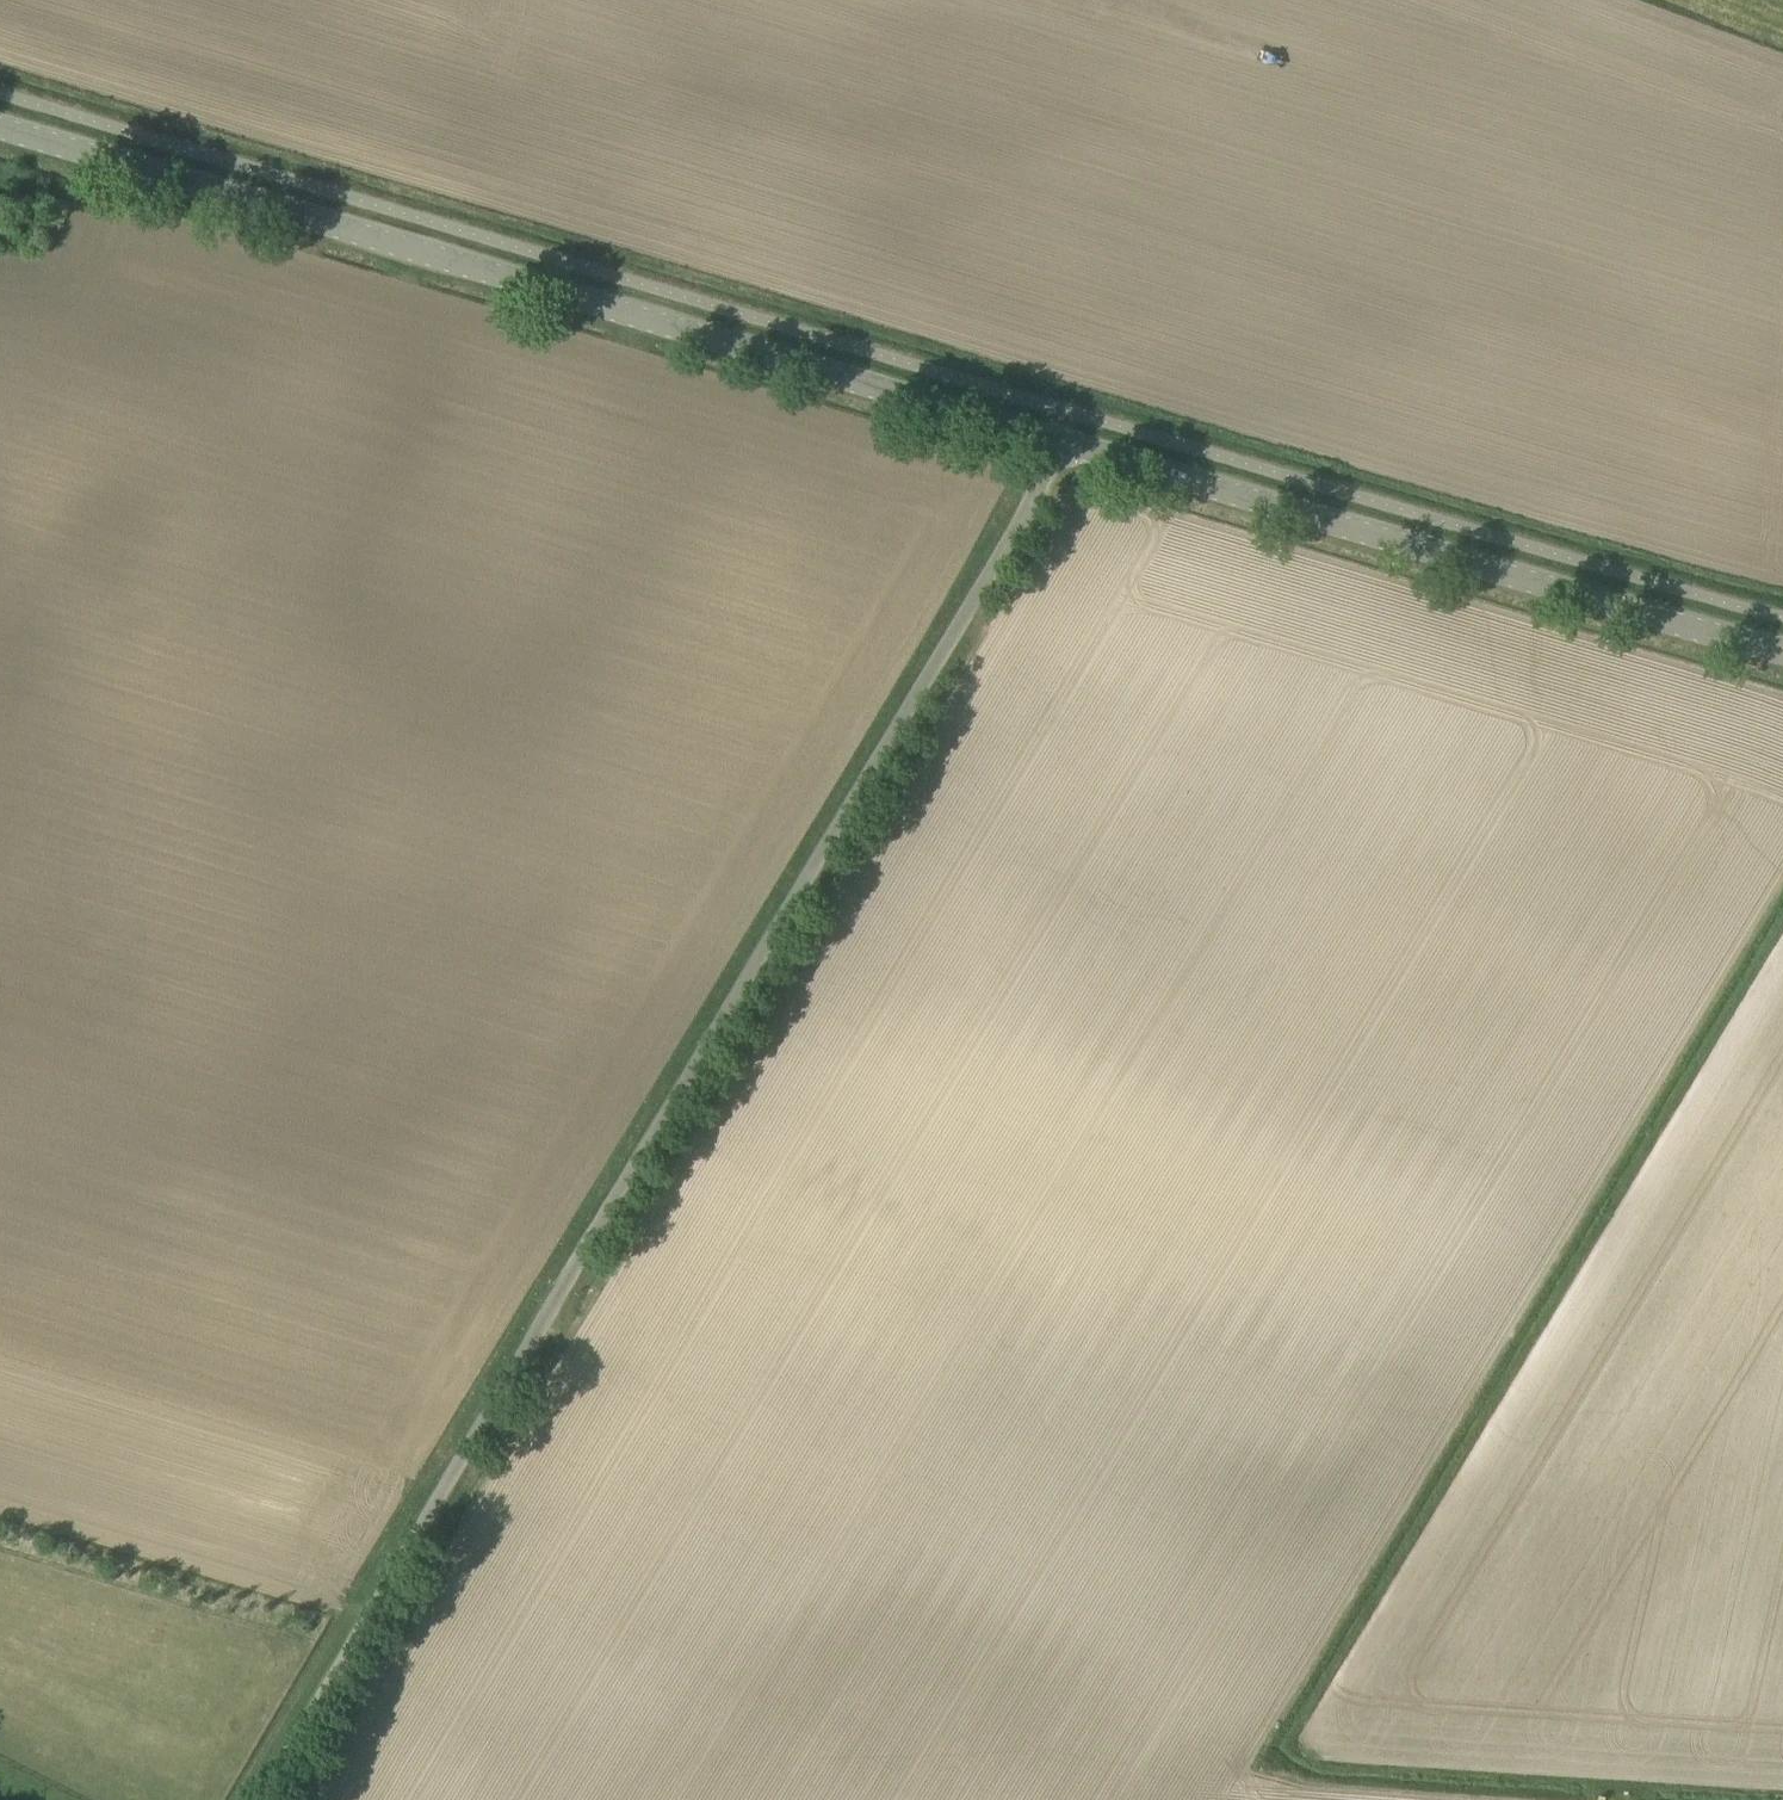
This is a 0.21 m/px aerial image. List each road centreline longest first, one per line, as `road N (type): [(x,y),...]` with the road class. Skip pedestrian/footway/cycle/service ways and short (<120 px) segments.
road 1 (unclassified): [(251,1799),(1065,442)]
road 2 (tertiary): [(1065,442),(0,123)]
road 3 (tertiary): [(1782,651),(1065,442)]

